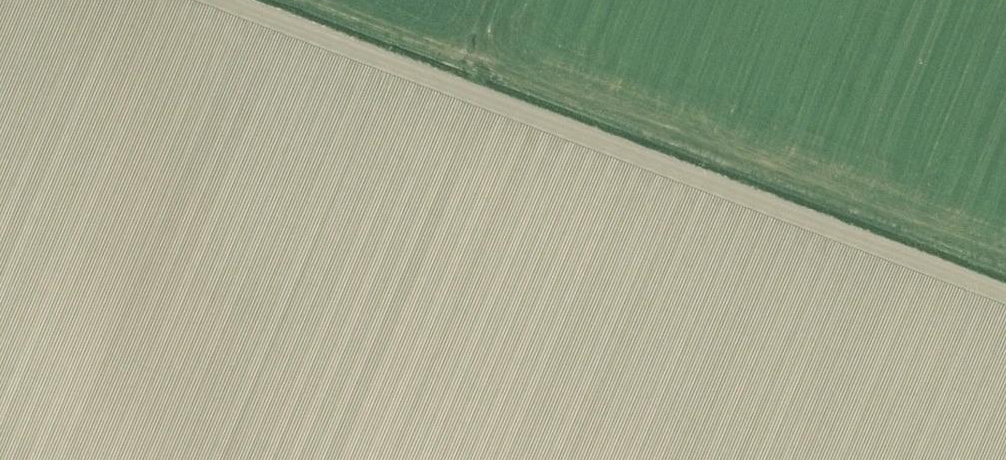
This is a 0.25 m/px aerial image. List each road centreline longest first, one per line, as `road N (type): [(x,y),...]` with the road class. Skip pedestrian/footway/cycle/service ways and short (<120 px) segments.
road 1 (track): [(318,0),(509,71)]

